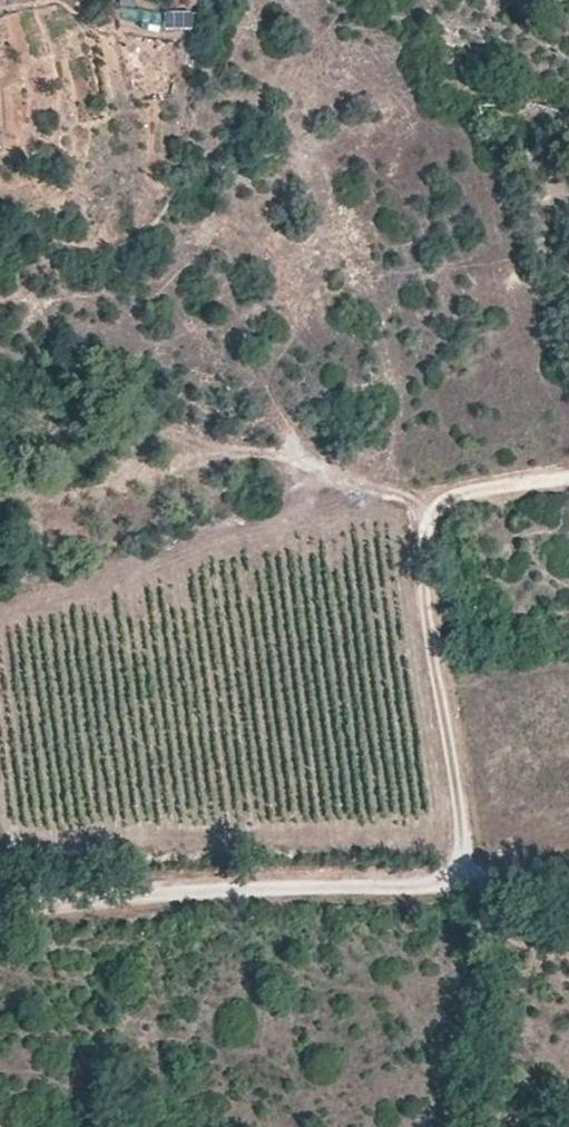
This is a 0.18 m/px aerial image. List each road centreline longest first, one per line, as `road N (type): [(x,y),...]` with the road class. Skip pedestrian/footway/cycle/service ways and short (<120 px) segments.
road 1 (unclassified): [(0,909),(284,881),(568,887)]
road 2 (track): [(568,480),(450,497),(416,526),(472,844),(460,881)]
road 3 (track): [(424,520),(405,493),(342,484),(238,451),(82,493)]

